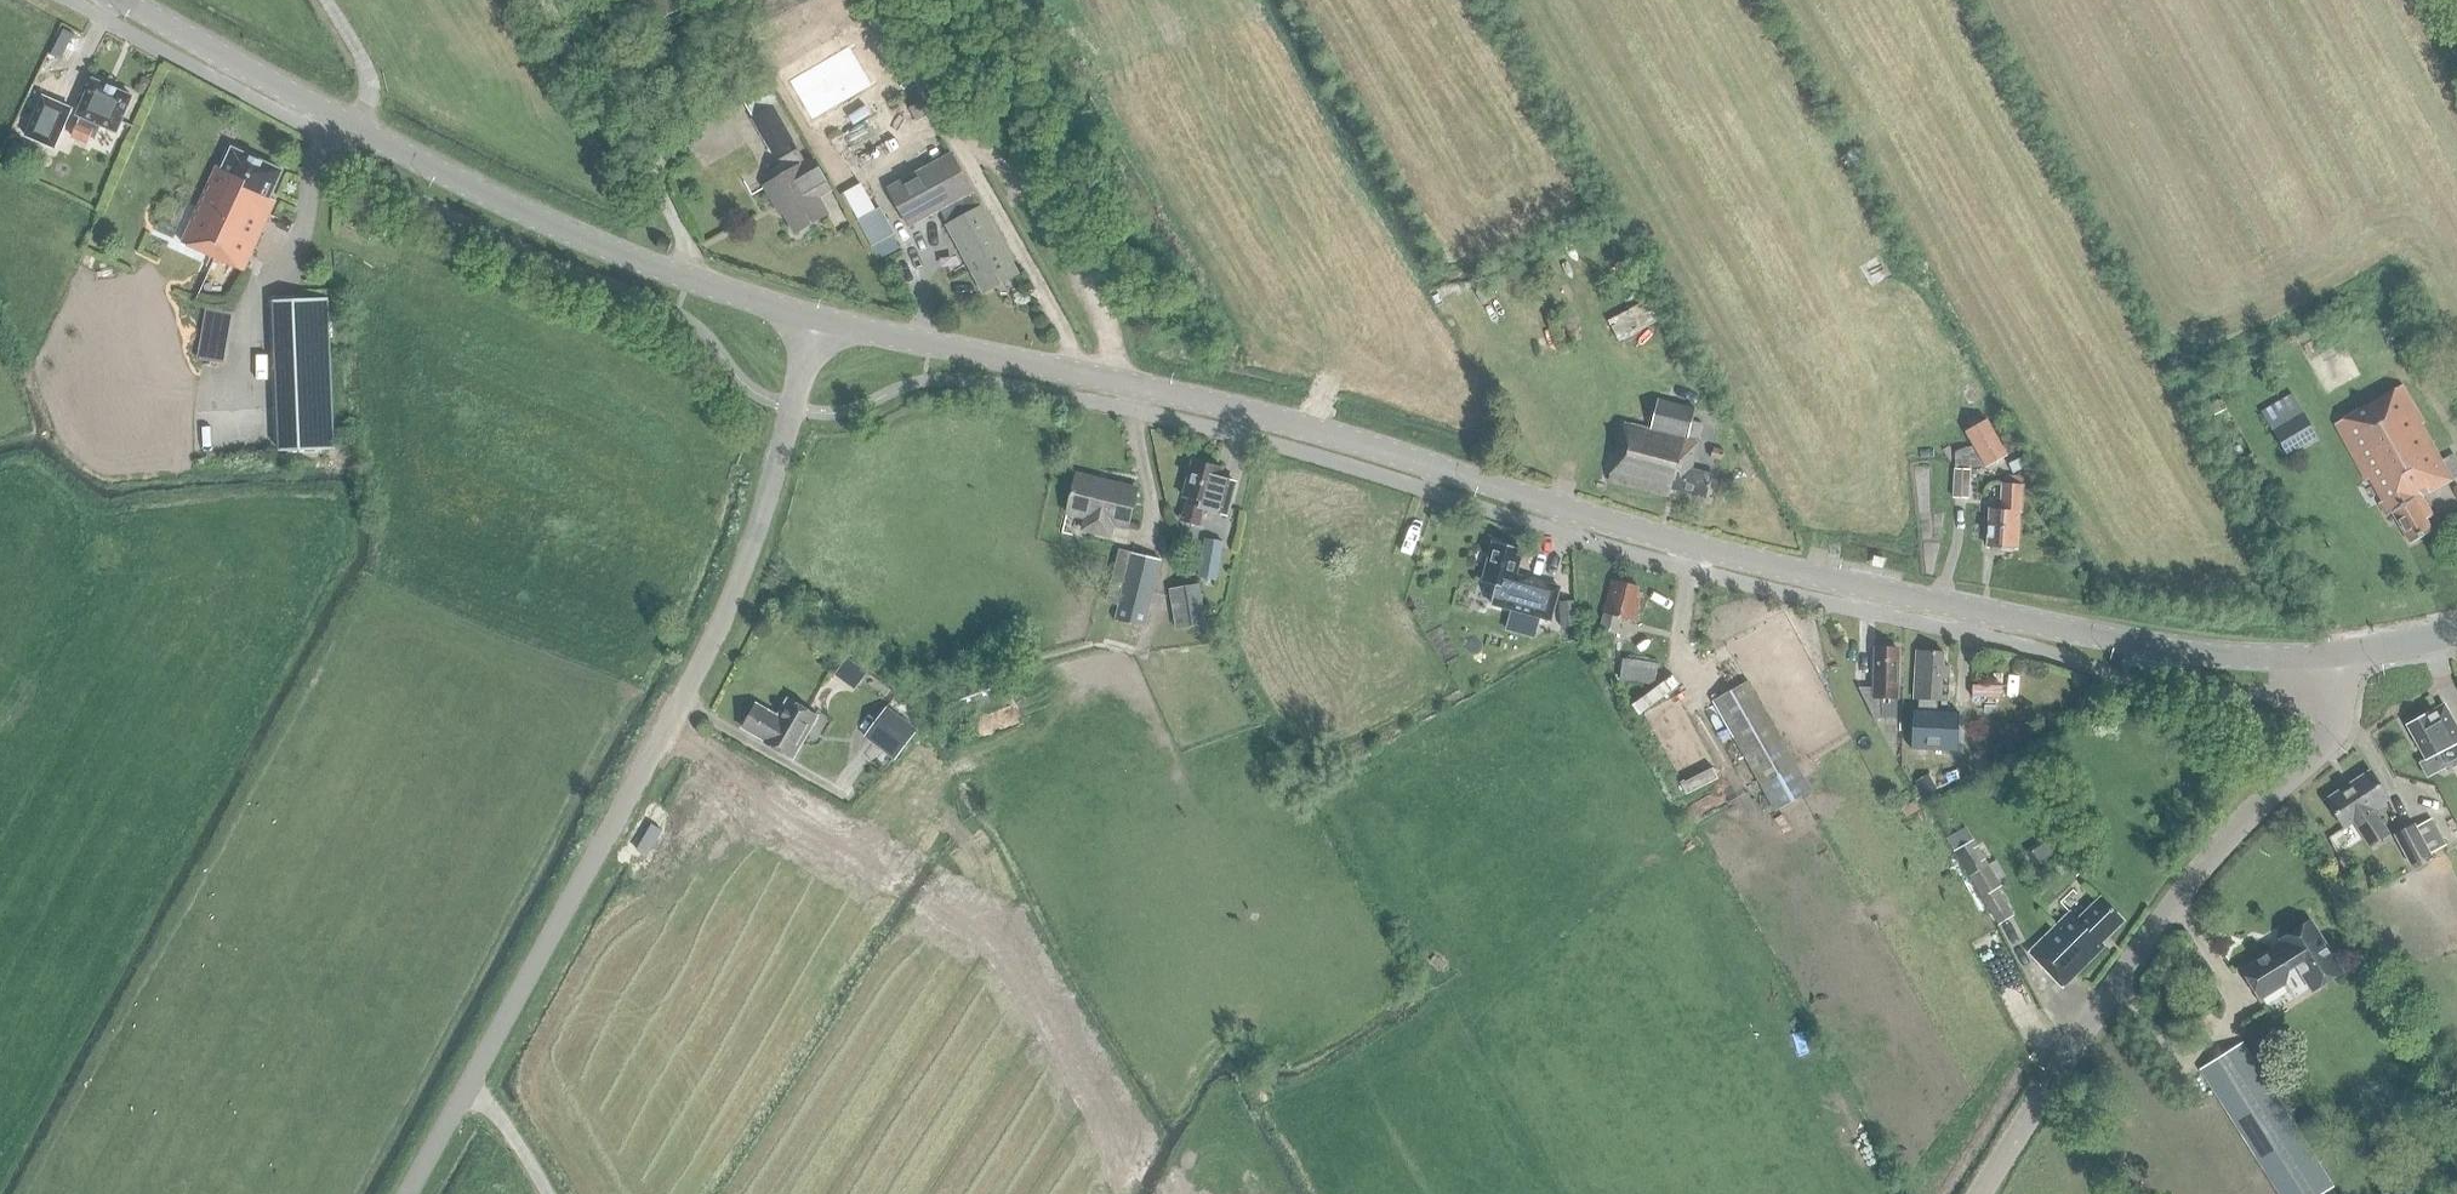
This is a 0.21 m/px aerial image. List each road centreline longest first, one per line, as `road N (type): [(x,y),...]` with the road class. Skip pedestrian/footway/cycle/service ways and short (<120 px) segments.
road 1 (tertiary): [(2331,657),(2268,660),(2158,648),(1957,607),(1619,524),(1300,425),(811,318)]
road 2 (unclassified): [(406,1193),(721,623),(763,514),(811,318)]
road 3 (tertiary): [(811,318),(637,260),(514,208),(113,0)]
road 4 (unclassified): [(1980,1193),(2052,1069),(2193,874),(2324,734),(2331,657)]
road 5 (track): [(1129,384),(1056,191),(948,0)]
road 6 (track): [(955,144),(1018,169),(1074,237)]
road 7 (tertiary): [(2331,657),(2456,634)]

